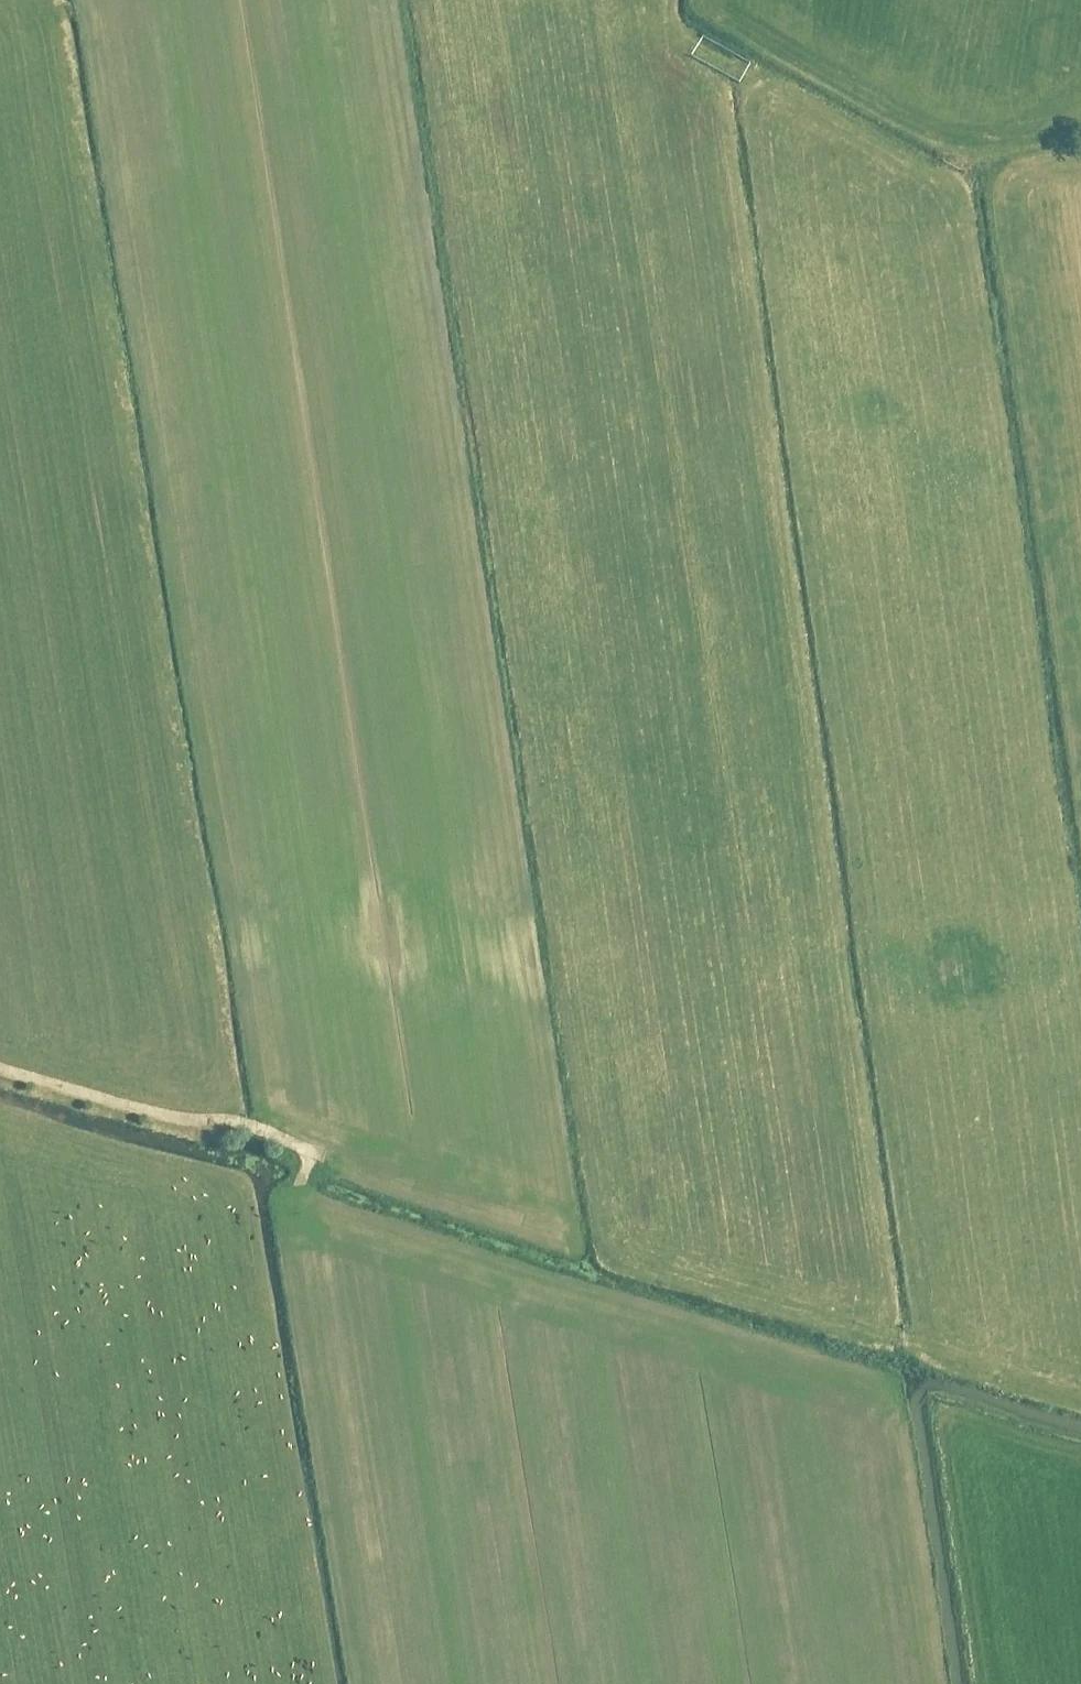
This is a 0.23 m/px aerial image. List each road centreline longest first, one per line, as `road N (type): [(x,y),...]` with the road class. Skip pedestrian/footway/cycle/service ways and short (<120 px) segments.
road 1 (track): [(320,1155),(246,1126),(157,1112),(0,1064)]

